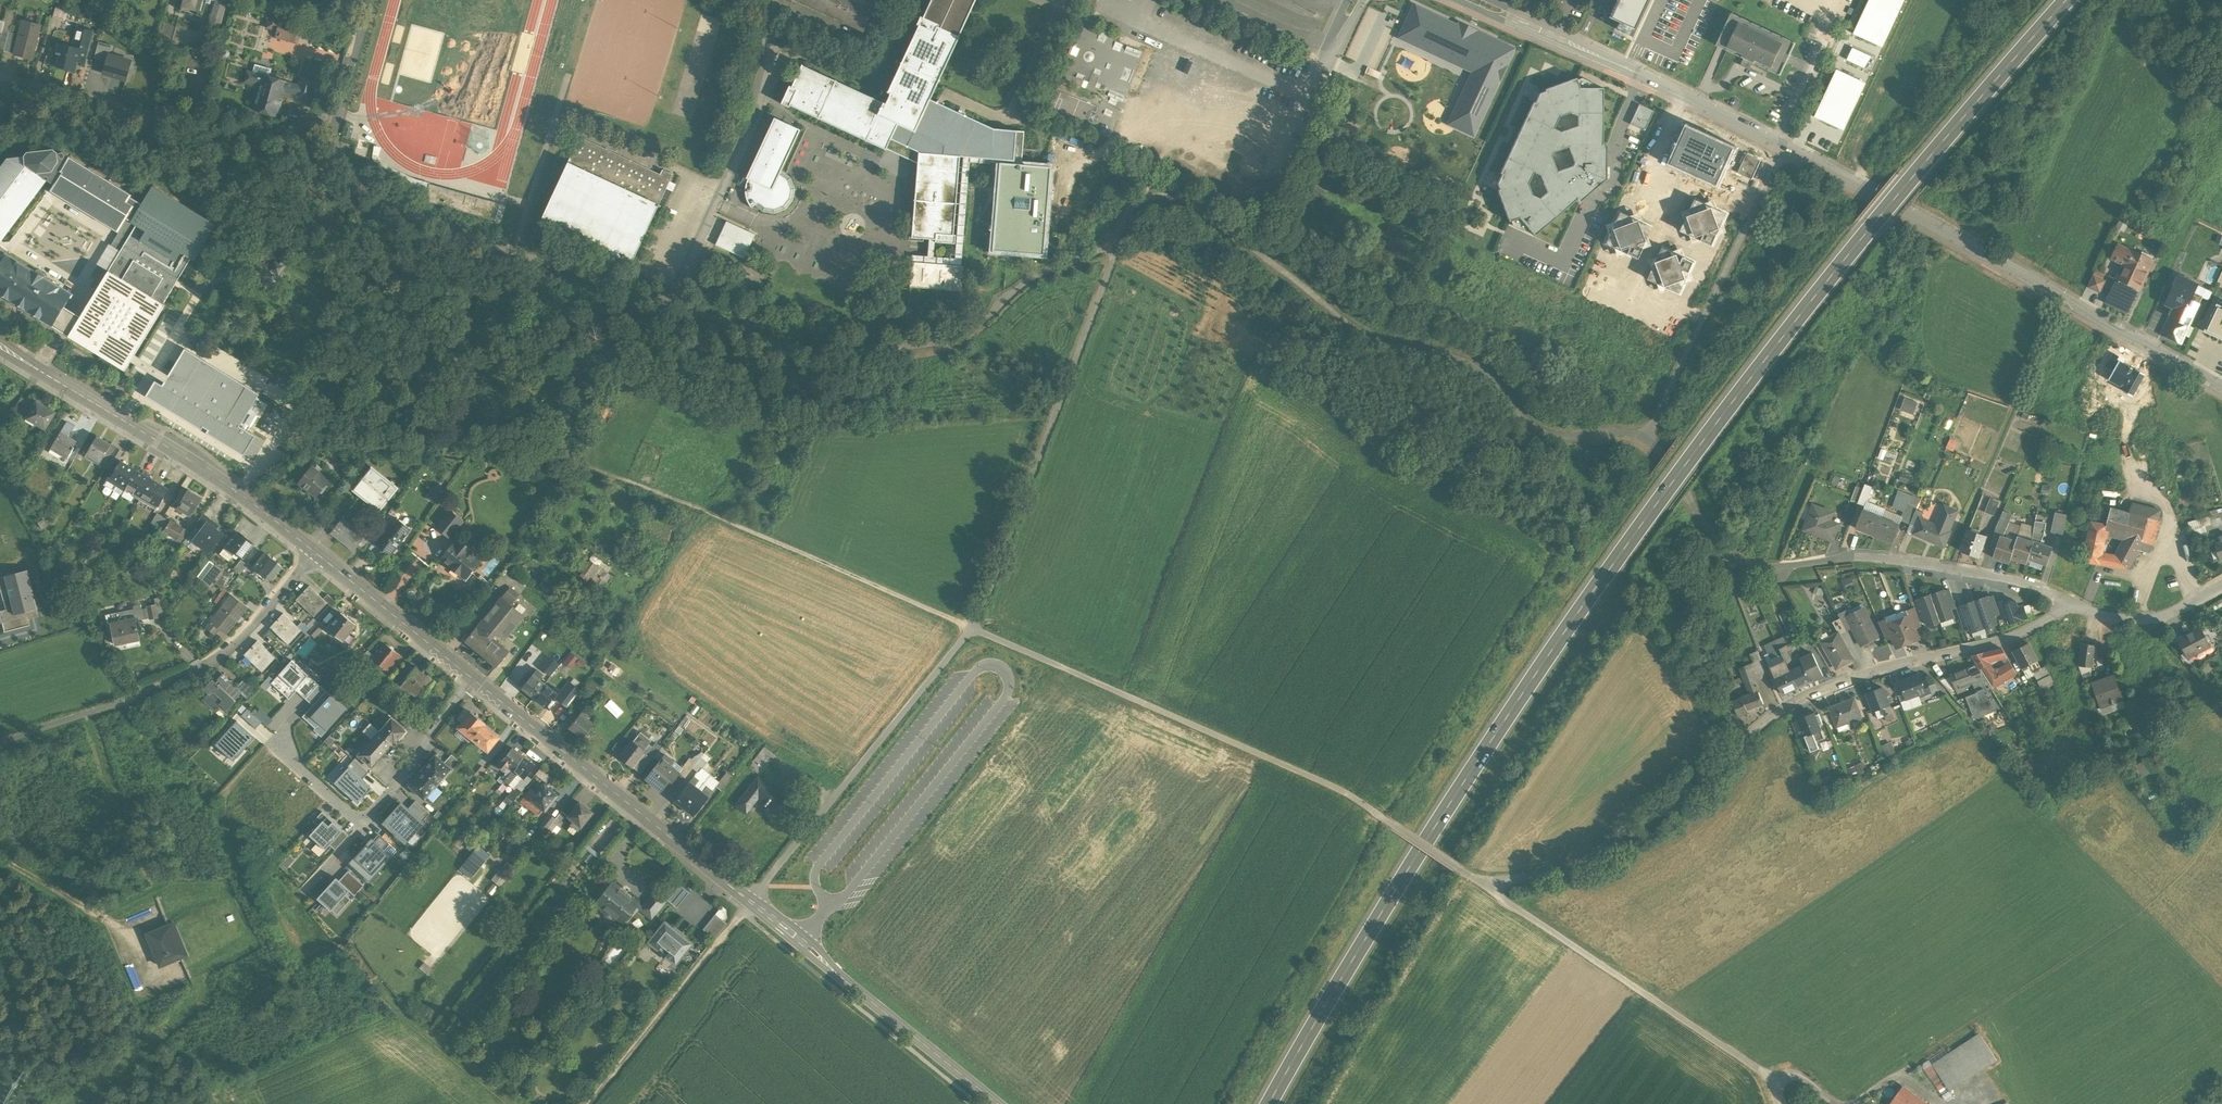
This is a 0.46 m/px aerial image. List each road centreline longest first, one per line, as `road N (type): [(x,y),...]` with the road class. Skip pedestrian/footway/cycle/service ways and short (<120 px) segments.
road 1 (track): [(755,904),(977,633),(1066,401),(1113,242),(1145,199),(1166,196),(1224,224),(1378,345),(1478,369),(1547,435),(1621,432),(1643,439),(1711,540),(1779,576)]
road 2 (primary): [(1271,1103),(1407,872),(1610,571),(1862,239),(2066,0)]
road 3 (track): [(1495,896),(1356,801),(718,517),(588,468)]
road 4 (unclassified): [(1472,0),(1784,145),(2221,389)]
road 5 (track): [(1113,242),(1031,279),(956,337),(807,352),(431,231),(337,178)]
road 6 (secondary): [(1004,1103),(474,677)]
road 7 (track): [(2221,827),(2150,919),(1918,1073)]
road 8 (secondary): [(321,556),(194,461),(0,349)]
road 9 (residential): [(1752,742),(1837,691),(2008,646),(2072,607)]
road 10 (track): [(1784,1087),(1495,896)]
road 11 (track): [(1643,439),(1784,145)]
road 12 (track): [(1495,896),(1504,886),(1581,873),(1661,832),(1721,782),(1752,742)]
road 13 (residential): [(280,748),(365,826),(393,791),(390,776),(474,677)]
road 14 (residential): [(1779,576),(1857,560),(2005,582),(2072,607)]
road 15 (track): [(755,904),(597,1103)]
road 16 (residential): [(149,695),(217,665),(321,556)]
road 17 (residential): [(774,0),(765,115),(720,211)]
road 18 (secondary): [(474,677),(321,556)]
road 19 (residential): [(337,178),(384,0)]
road 20 (residential): [(2072,607),(2138,624),(2221,594)]
road 21 (track): [(0,742),(149,695)]
road 22 (track): [(515,1103),(405,1022)]

